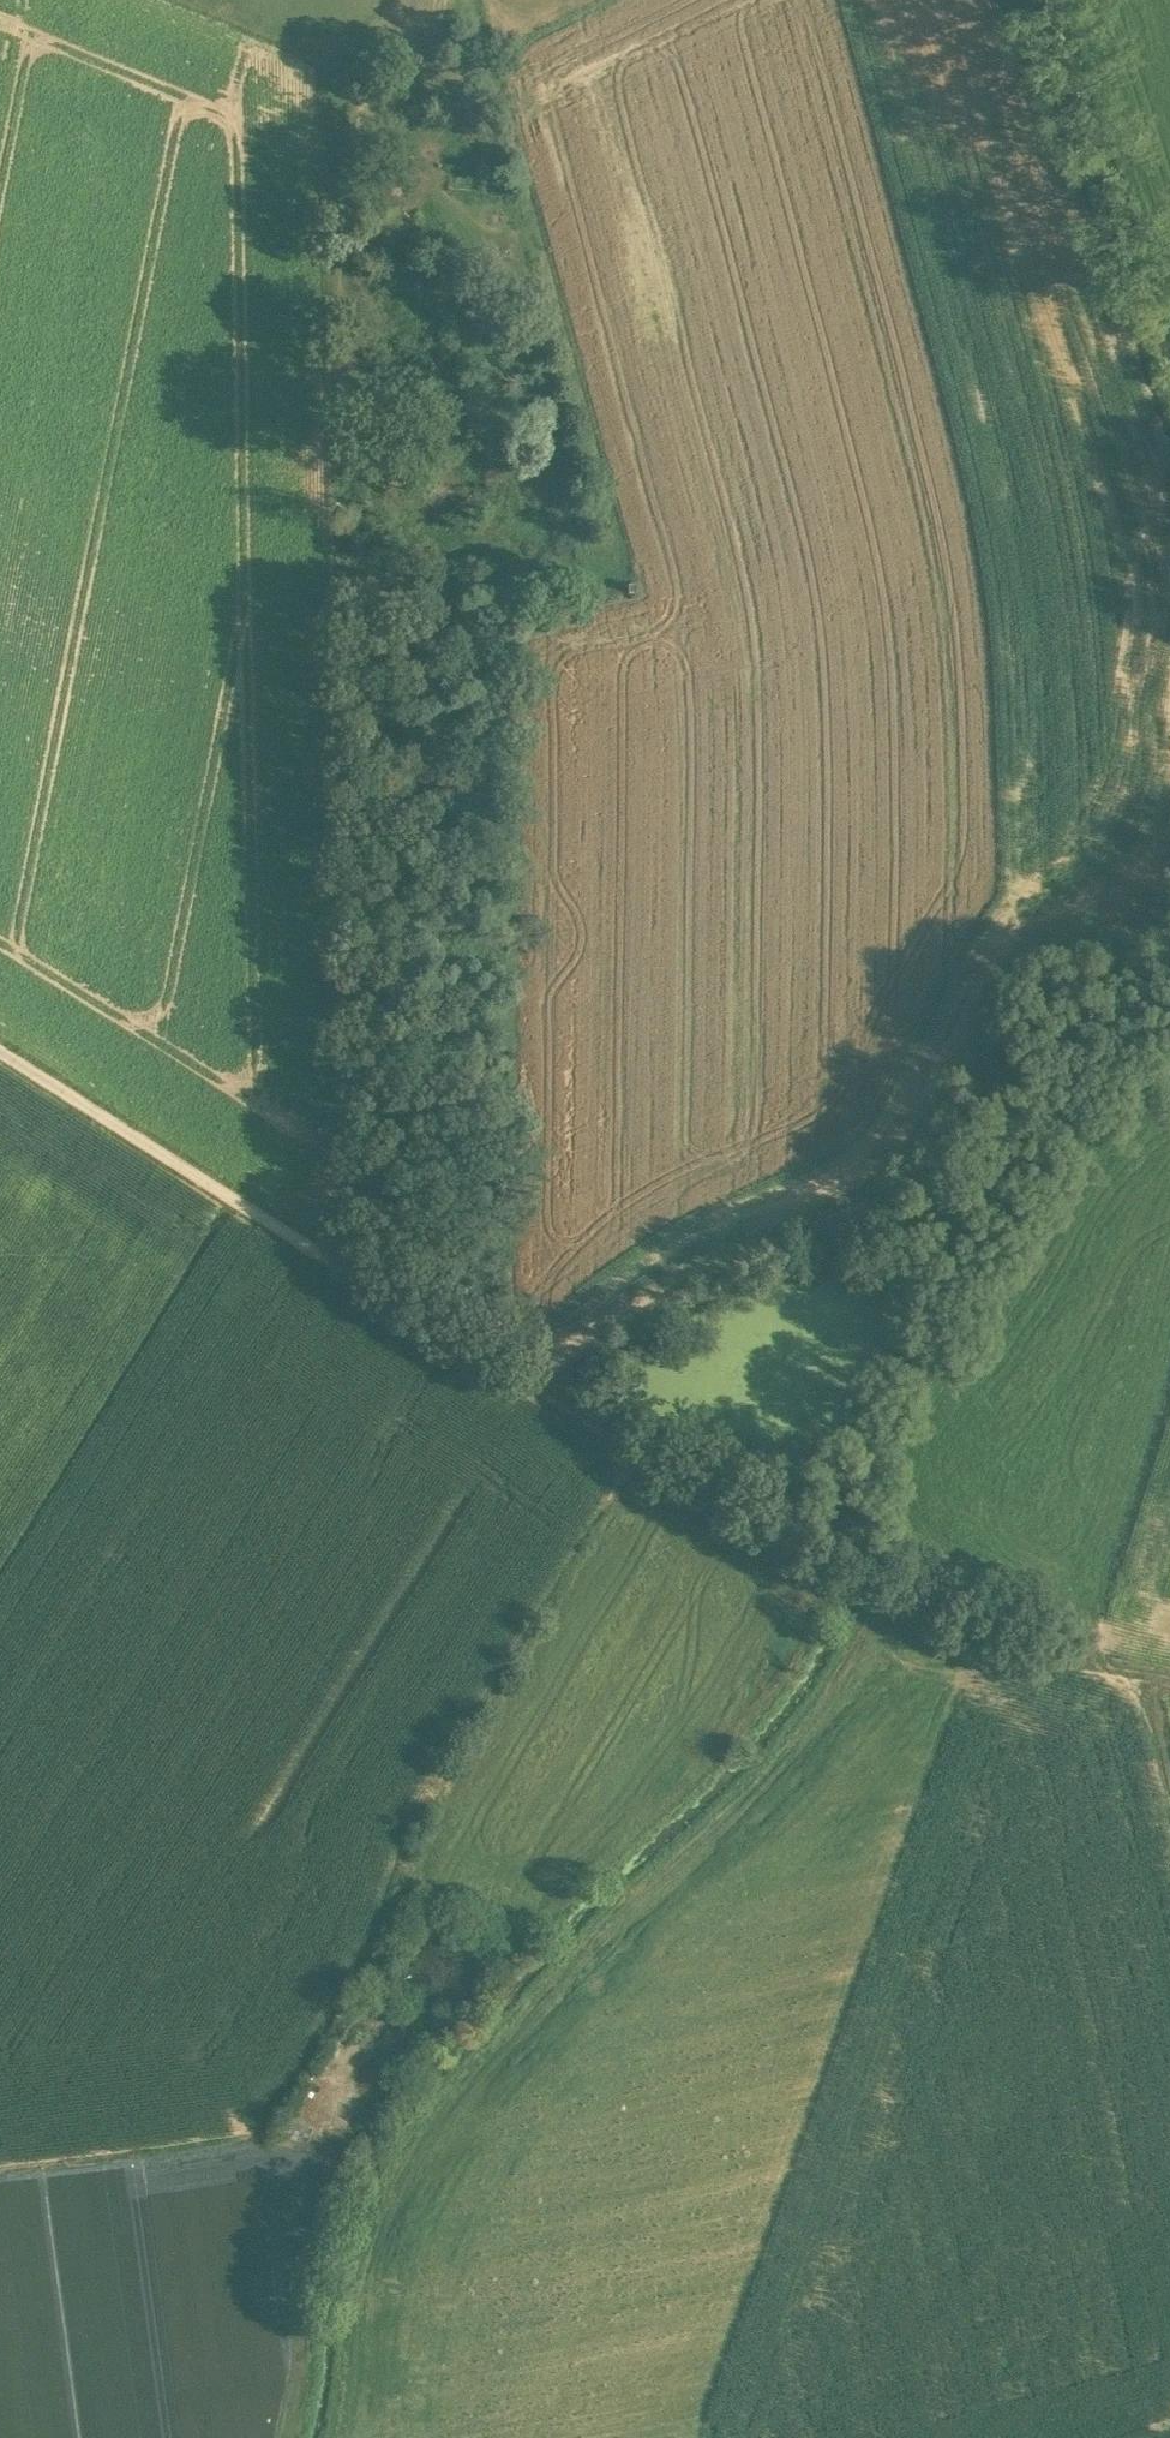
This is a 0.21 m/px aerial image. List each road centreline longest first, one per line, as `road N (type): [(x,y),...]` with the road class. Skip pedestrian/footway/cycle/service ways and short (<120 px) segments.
road 1 (track): [(0,1041),(639,1461),(889,1590),(1051,1654),(1169,1680)]

